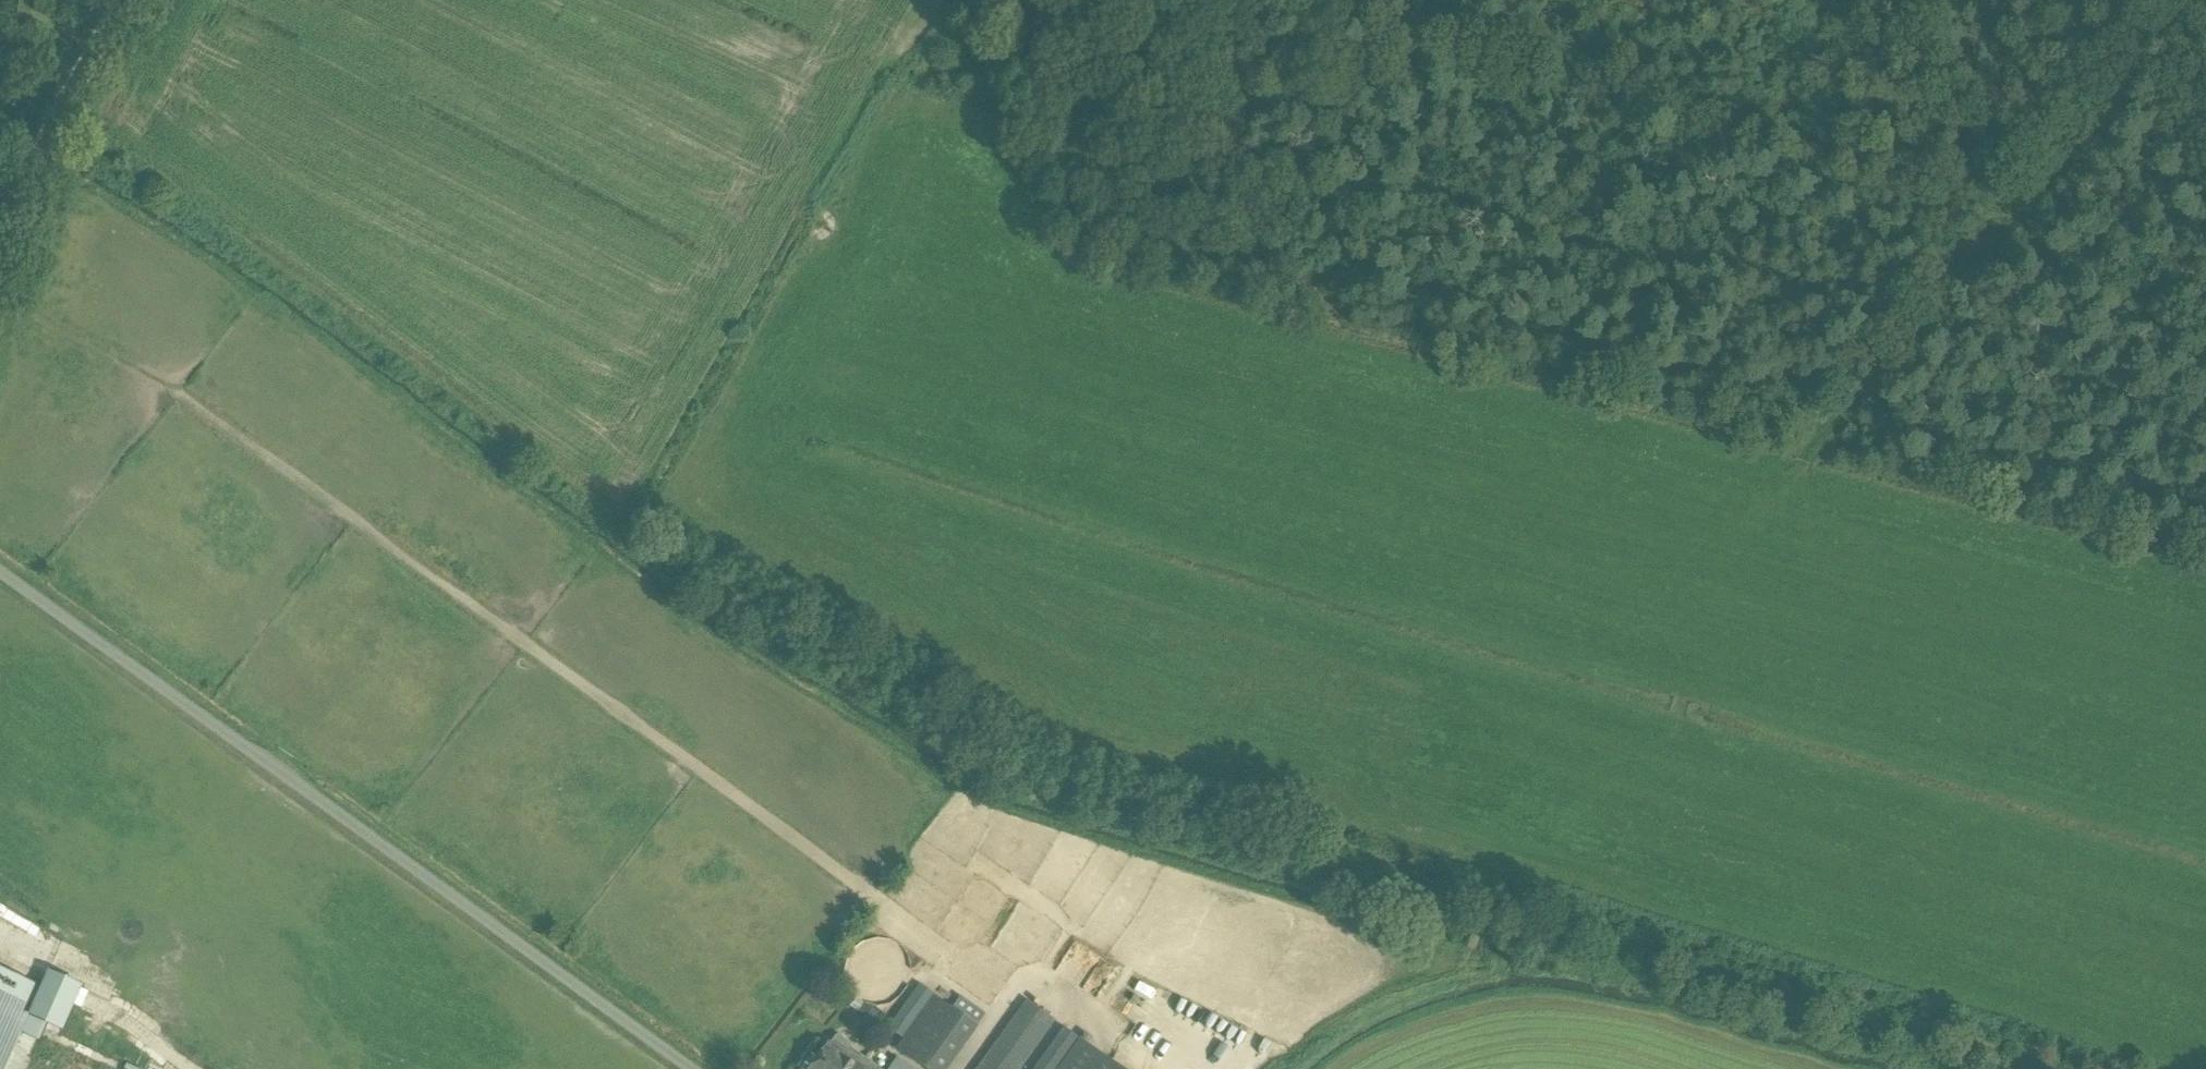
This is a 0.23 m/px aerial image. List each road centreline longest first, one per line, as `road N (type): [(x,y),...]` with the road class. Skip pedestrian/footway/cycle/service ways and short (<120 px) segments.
road 1 (track): [(1415,0),(1410,19),(2009,200),(2176,0)]
road 2 (unclassified): [(0,572),(691,1068)]
road 3 (track): [(2009,200),(1803,448)]
road 4 (track): [(1410,19),(1329,318)]
road 5 (tertiary): [(0,252),(44,158),(141,0)]

